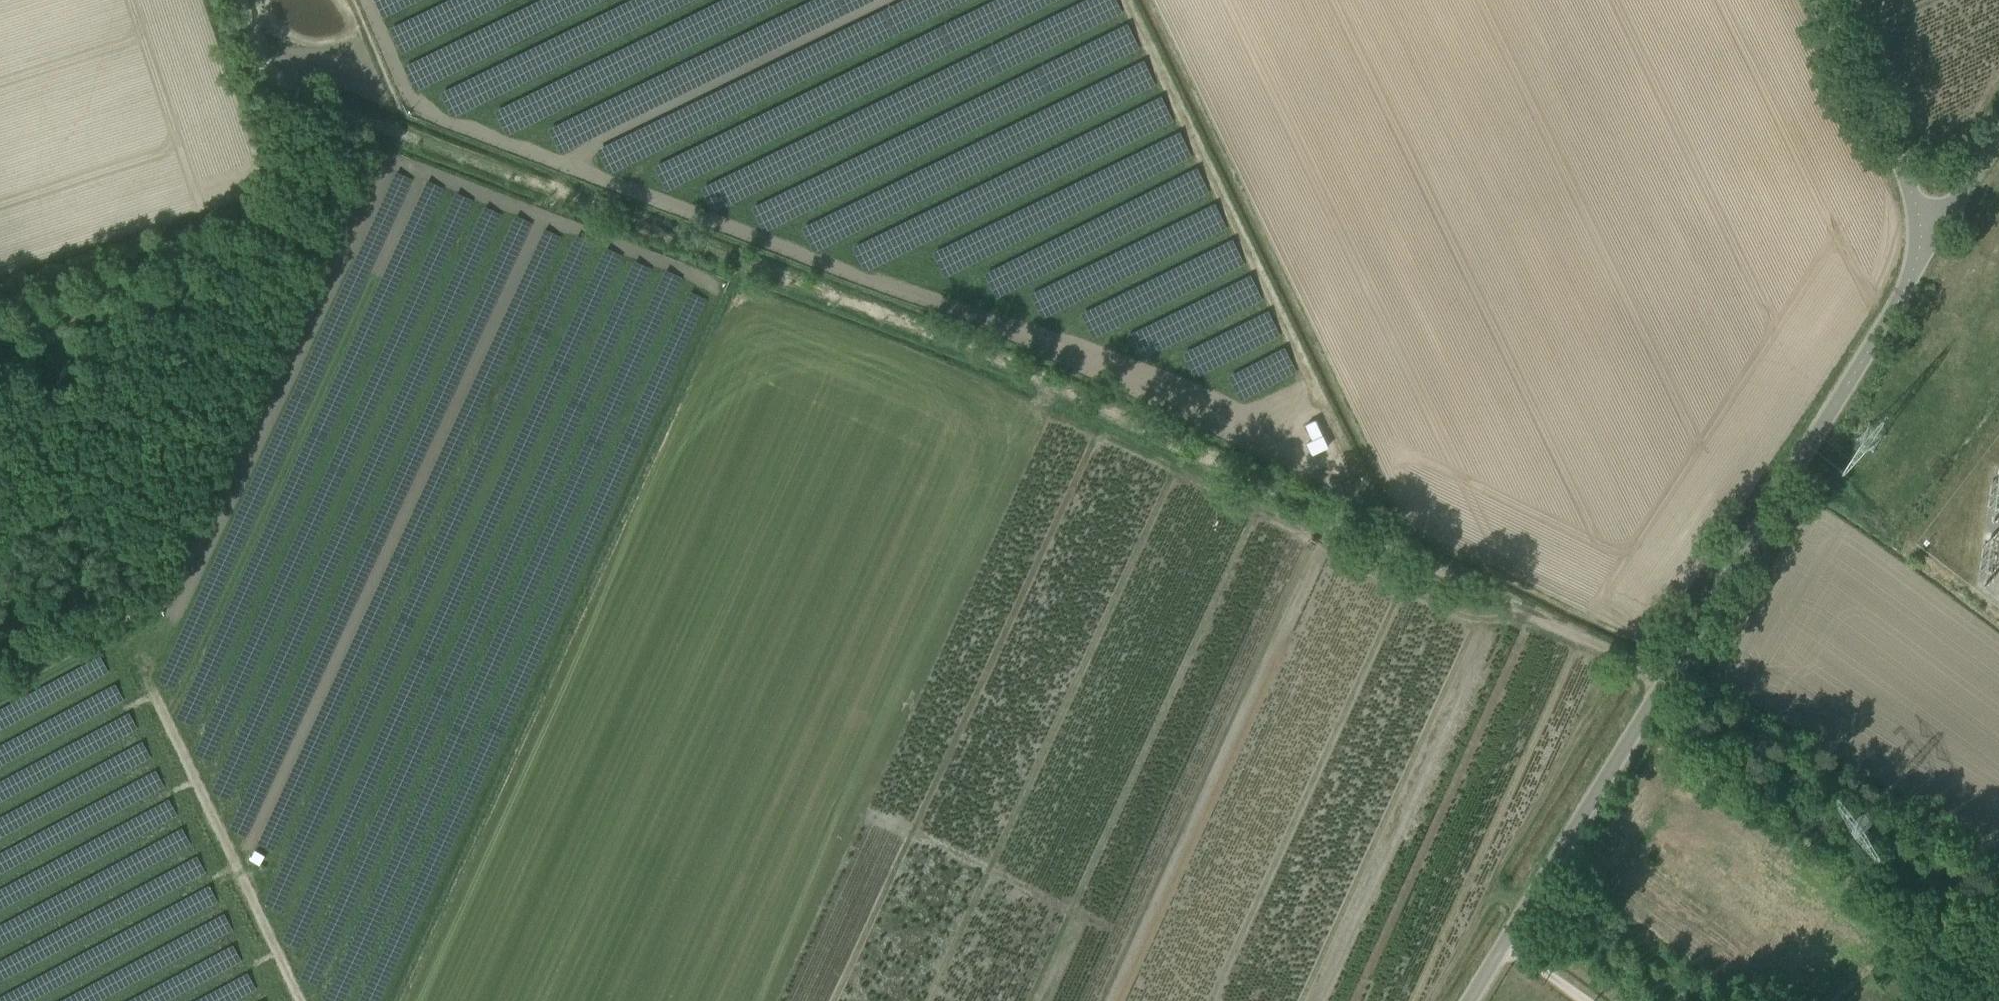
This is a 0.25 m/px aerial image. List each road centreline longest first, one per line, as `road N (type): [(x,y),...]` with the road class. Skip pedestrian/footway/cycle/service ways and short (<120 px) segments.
road 1 (unclassified): [(1459,1000),(1935,226)]
road 2 (unclassified): [(1935,226),(1823,0)]
road 3 (unclassified): [(1935,226),(1998,124)]

